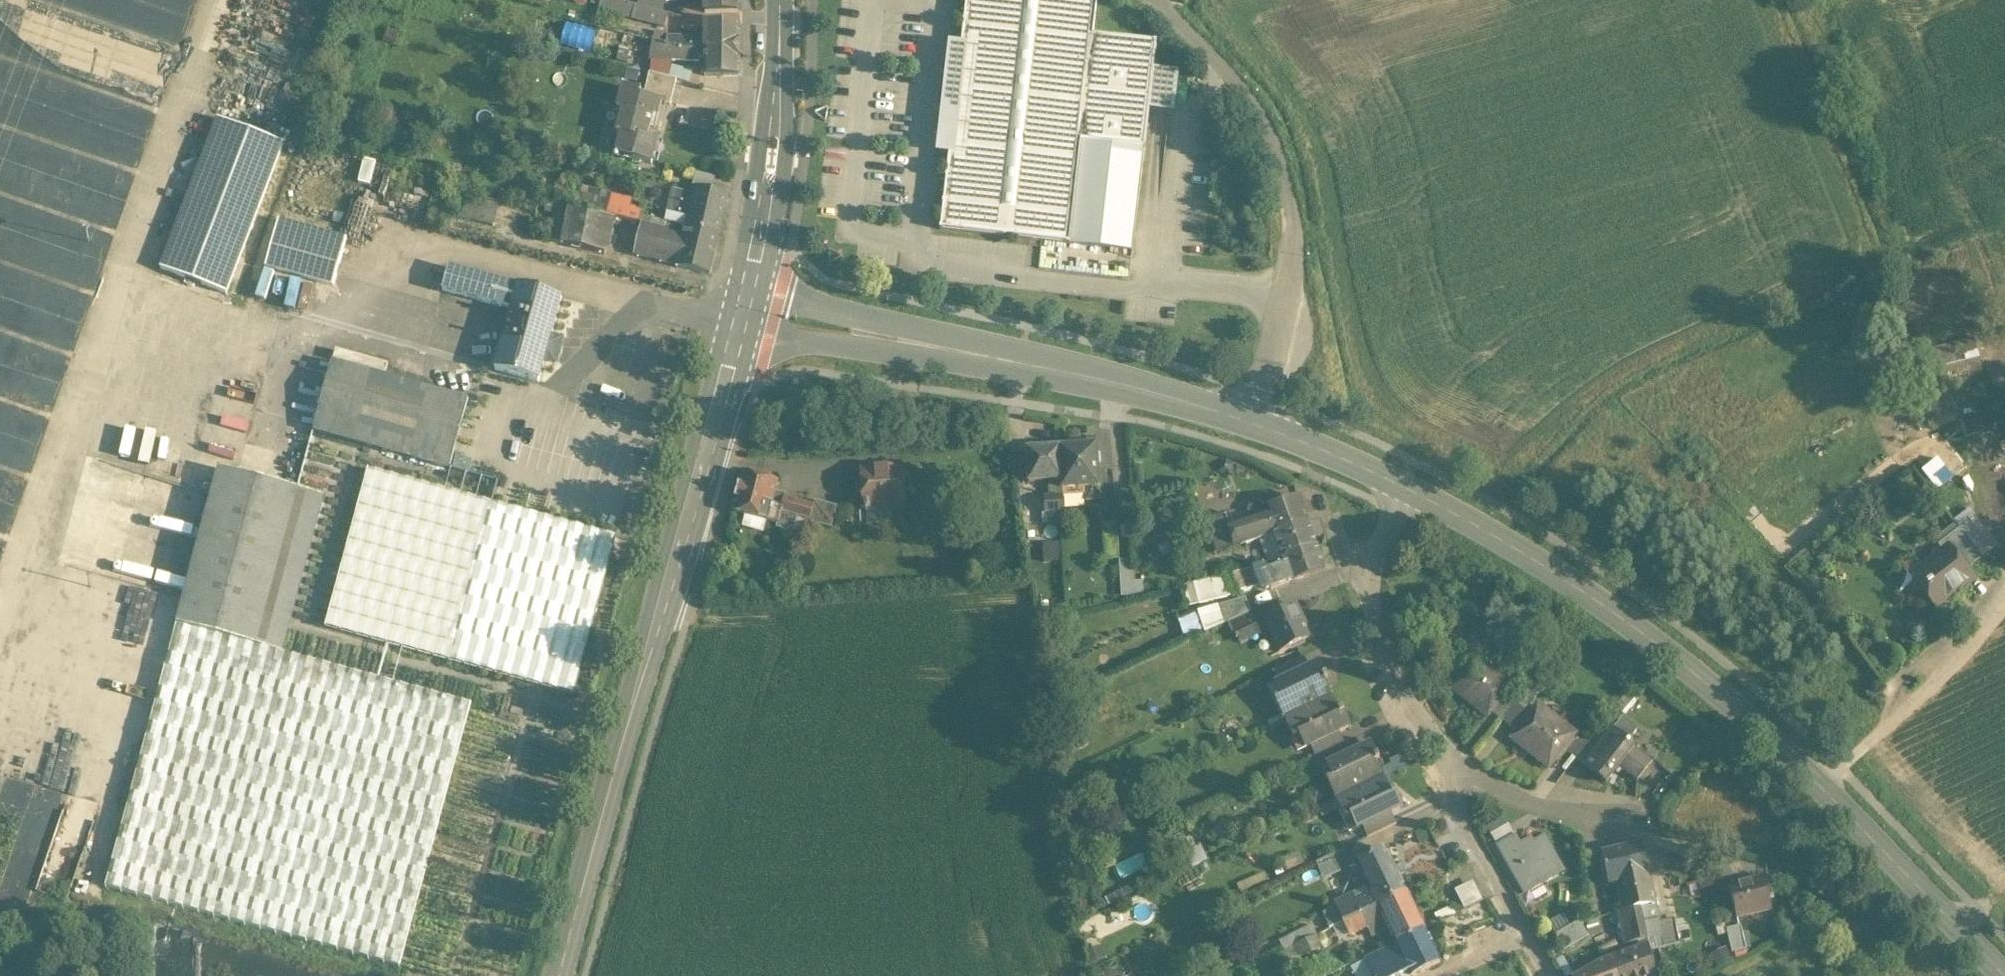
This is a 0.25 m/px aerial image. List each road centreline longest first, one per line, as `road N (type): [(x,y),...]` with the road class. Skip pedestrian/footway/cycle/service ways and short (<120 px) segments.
road 1 (secondary): [(1403,487),(1617,614),(1821,787),(2004,975)]
road 2 (secondary): [(743,310),(560,975)]
road 3 (residential): [(1554,975),(1463,816),(1458,769),(1409,705),(1369,602),(1369,569),(1403,487)]
road 4 (secondary): [(743,310),(1097,379),(1253,424)]
road 5 (residential): [(1151,0),(1248,98),(1285,175),(1289,281),(1253,424)]
road 6 (secondary): [(780,0),(772,153),(743,310)]
road 7 (track): [(2004,602),(1963,657),(1821,787)]
road 8 (secondary): [(1253,424),(1403,487)]

